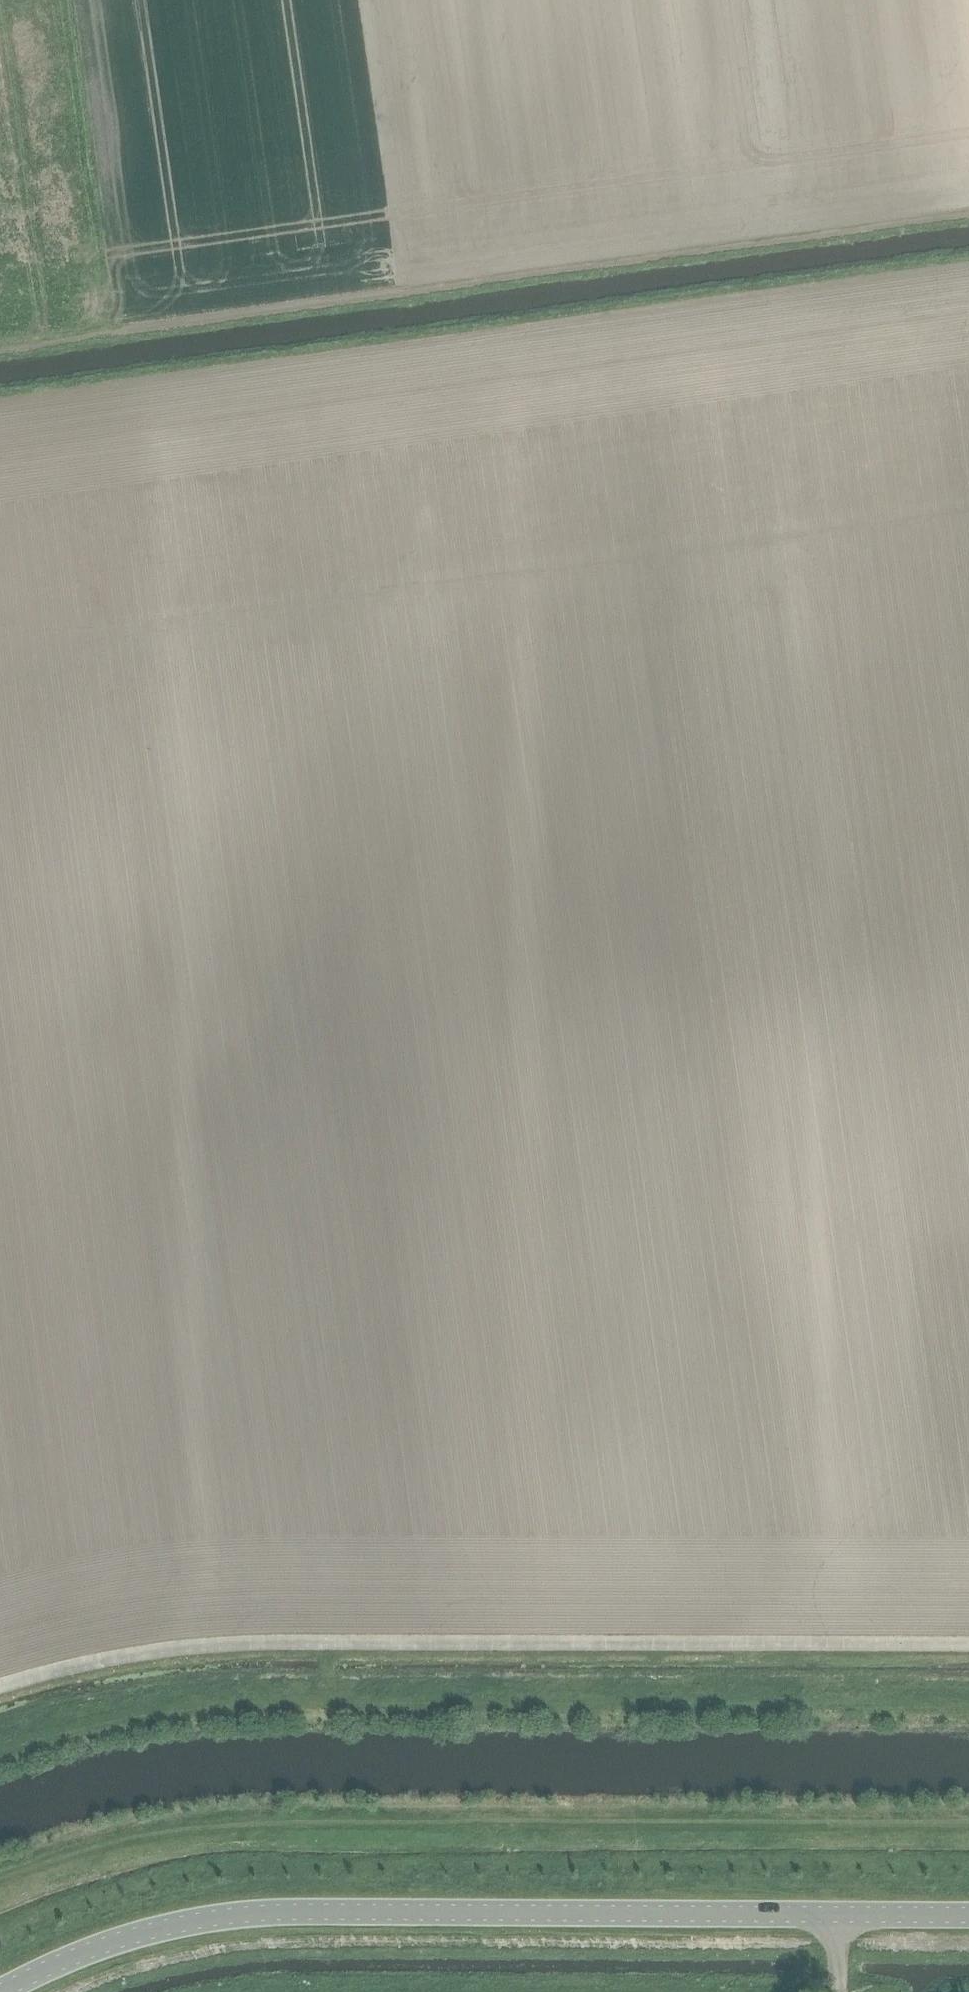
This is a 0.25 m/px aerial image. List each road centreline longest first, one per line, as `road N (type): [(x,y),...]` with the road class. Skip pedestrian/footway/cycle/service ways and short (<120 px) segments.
road 1 (unclassified): [(6,1991),(120,1943),(229,1918),(968,1917)]

